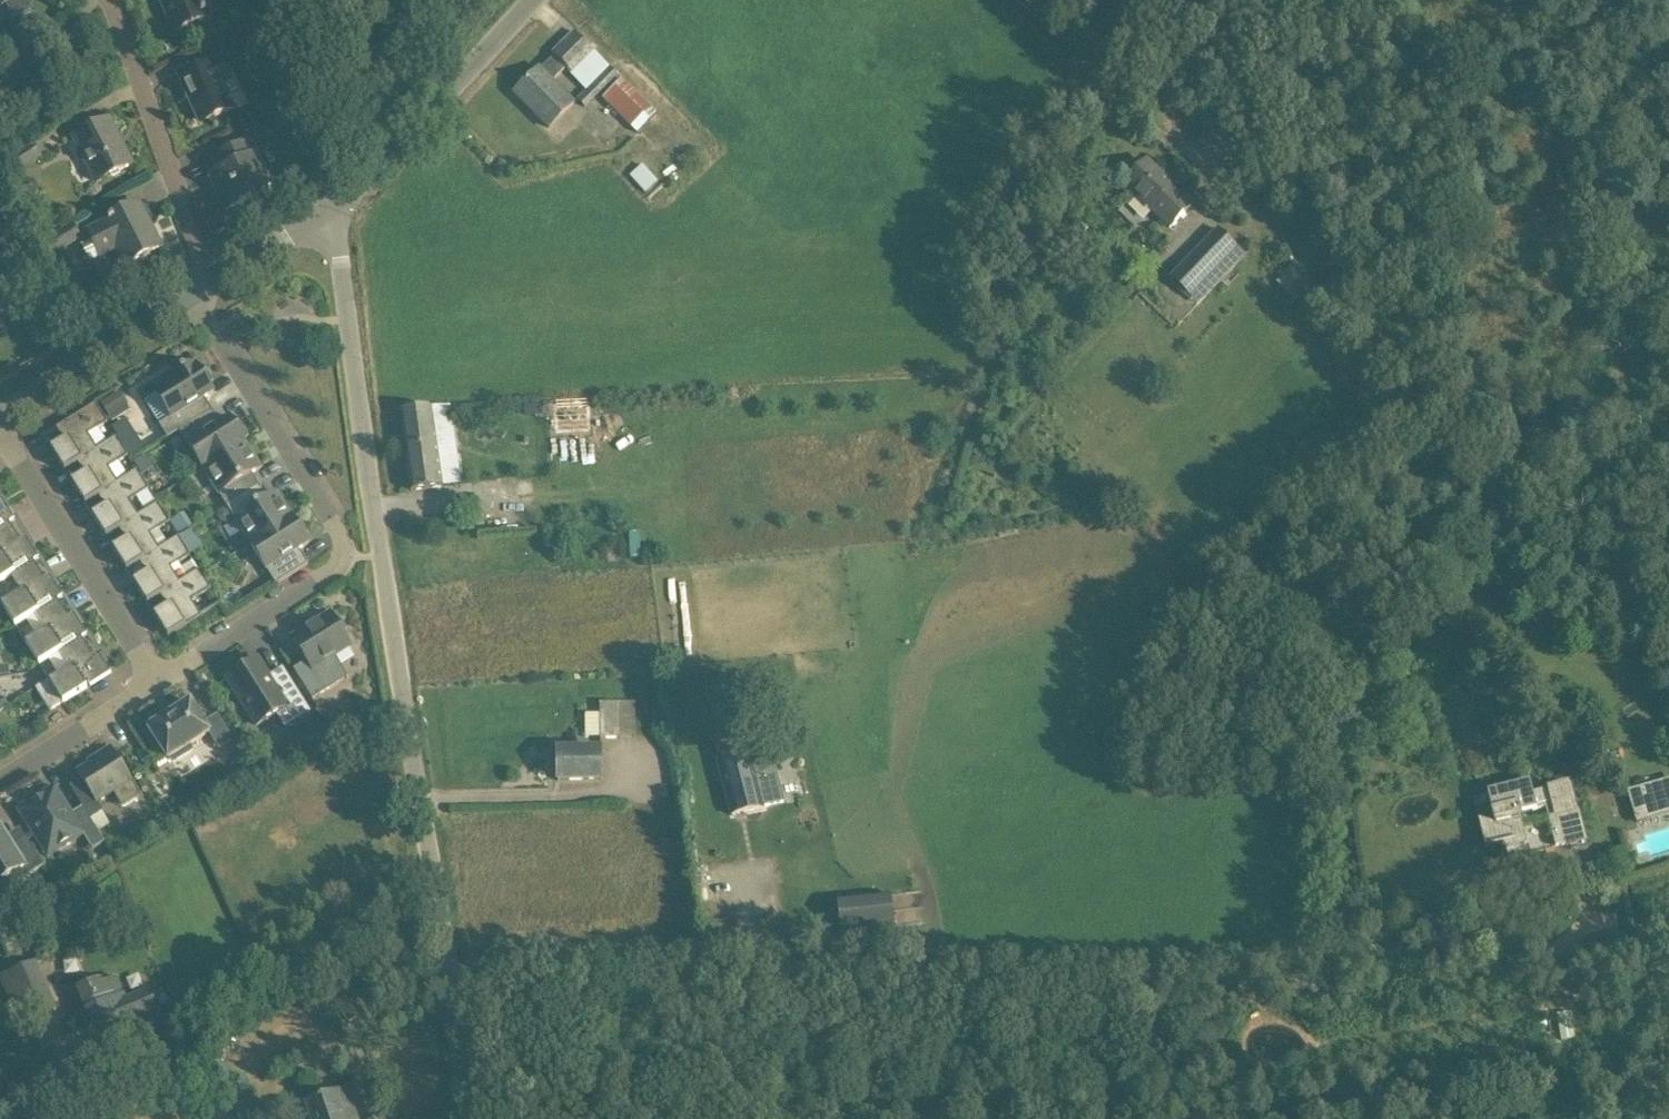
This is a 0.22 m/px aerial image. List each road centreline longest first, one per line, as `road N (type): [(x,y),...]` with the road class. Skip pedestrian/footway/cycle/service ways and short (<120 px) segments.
road 1 (residential): [(446,1001),(597,980),(745,978),(1081,995),(1177,989),(1293,955)]
road 2 (unclassified): [(446,1001),(330,211)]
road 3 (residential): [(159,679),(345,554),(337,526),(200,301)]
road 4 (residential): [(0,429),(159,679)]
road 5 (residential): [(218,273),(113,0)]
road 6 (unclassified): [(330,211),(527,0)]
road 7 (unclassified): [(0,418),(200,301)]
road 8 (unclassified): [(330,211),(304,0)]
road 9 (residential): [(0,782),(159,679)]
road 10 (unclassified): [(218,273),(330,211)]
road 11 (unclassified): [(468,1118),(446,1001)]

